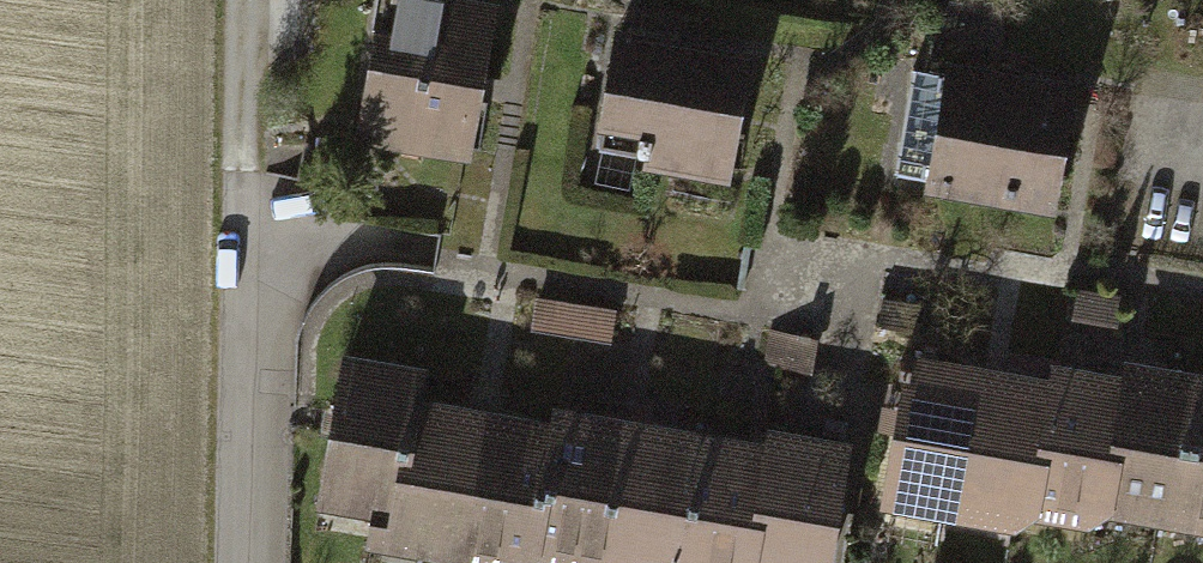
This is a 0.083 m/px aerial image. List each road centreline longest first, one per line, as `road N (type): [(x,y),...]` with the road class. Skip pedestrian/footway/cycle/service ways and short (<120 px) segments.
road 1 (residential): [(252,562),(254,247)]
road 2 (track): [(251,0),(254,247)]

